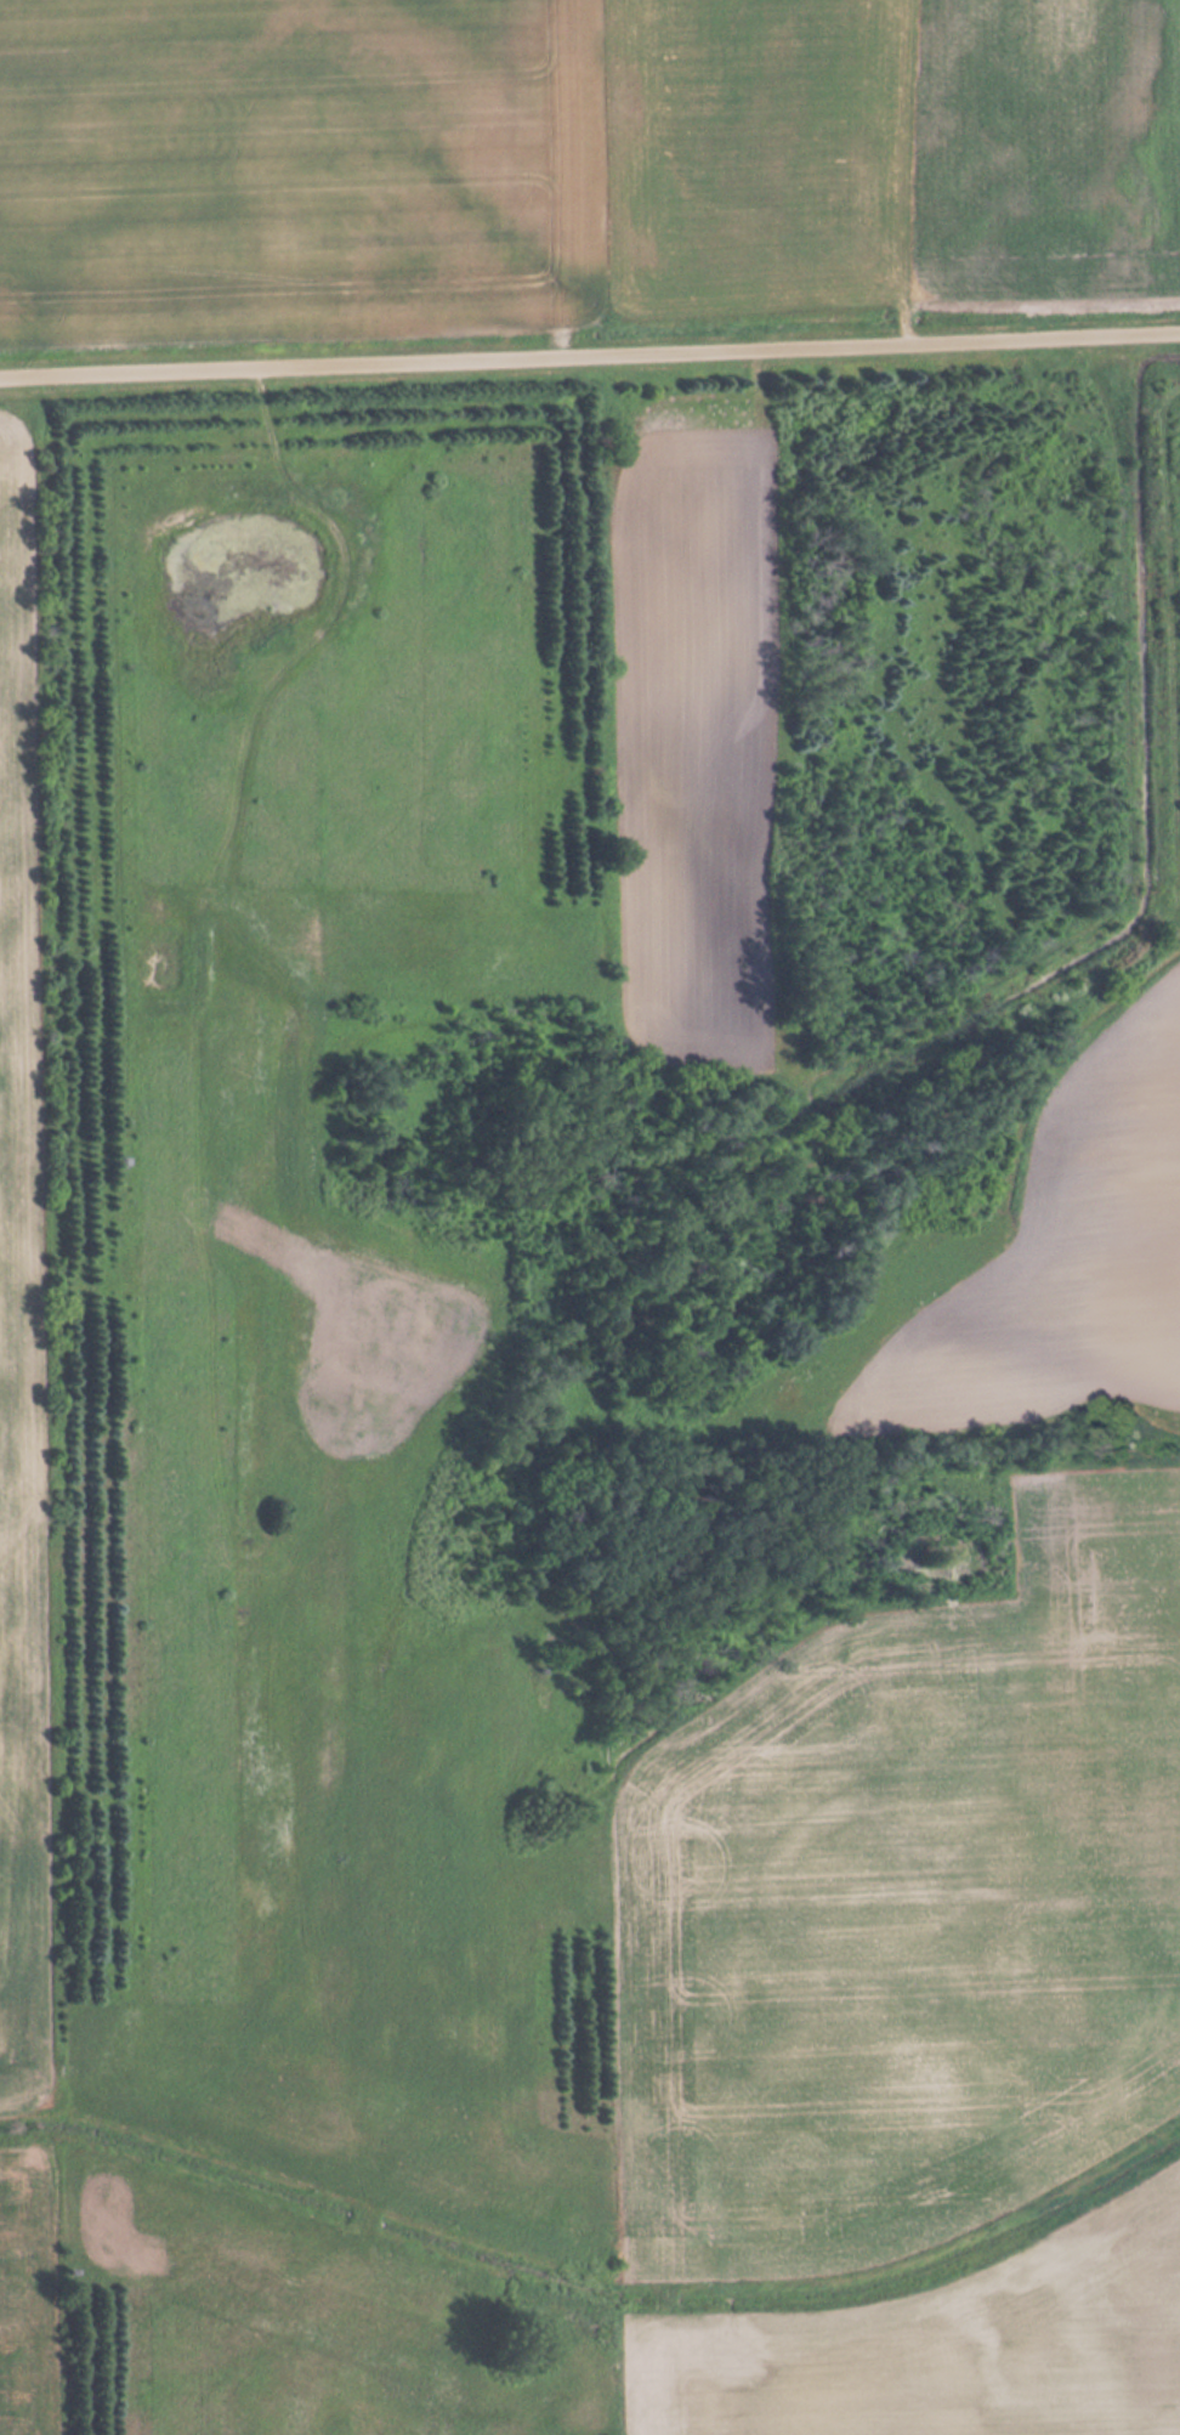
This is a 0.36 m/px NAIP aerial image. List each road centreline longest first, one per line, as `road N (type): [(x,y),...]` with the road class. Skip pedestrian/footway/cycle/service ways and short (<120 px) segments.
road 1 (residential): [(1179,336),(0,381)]

